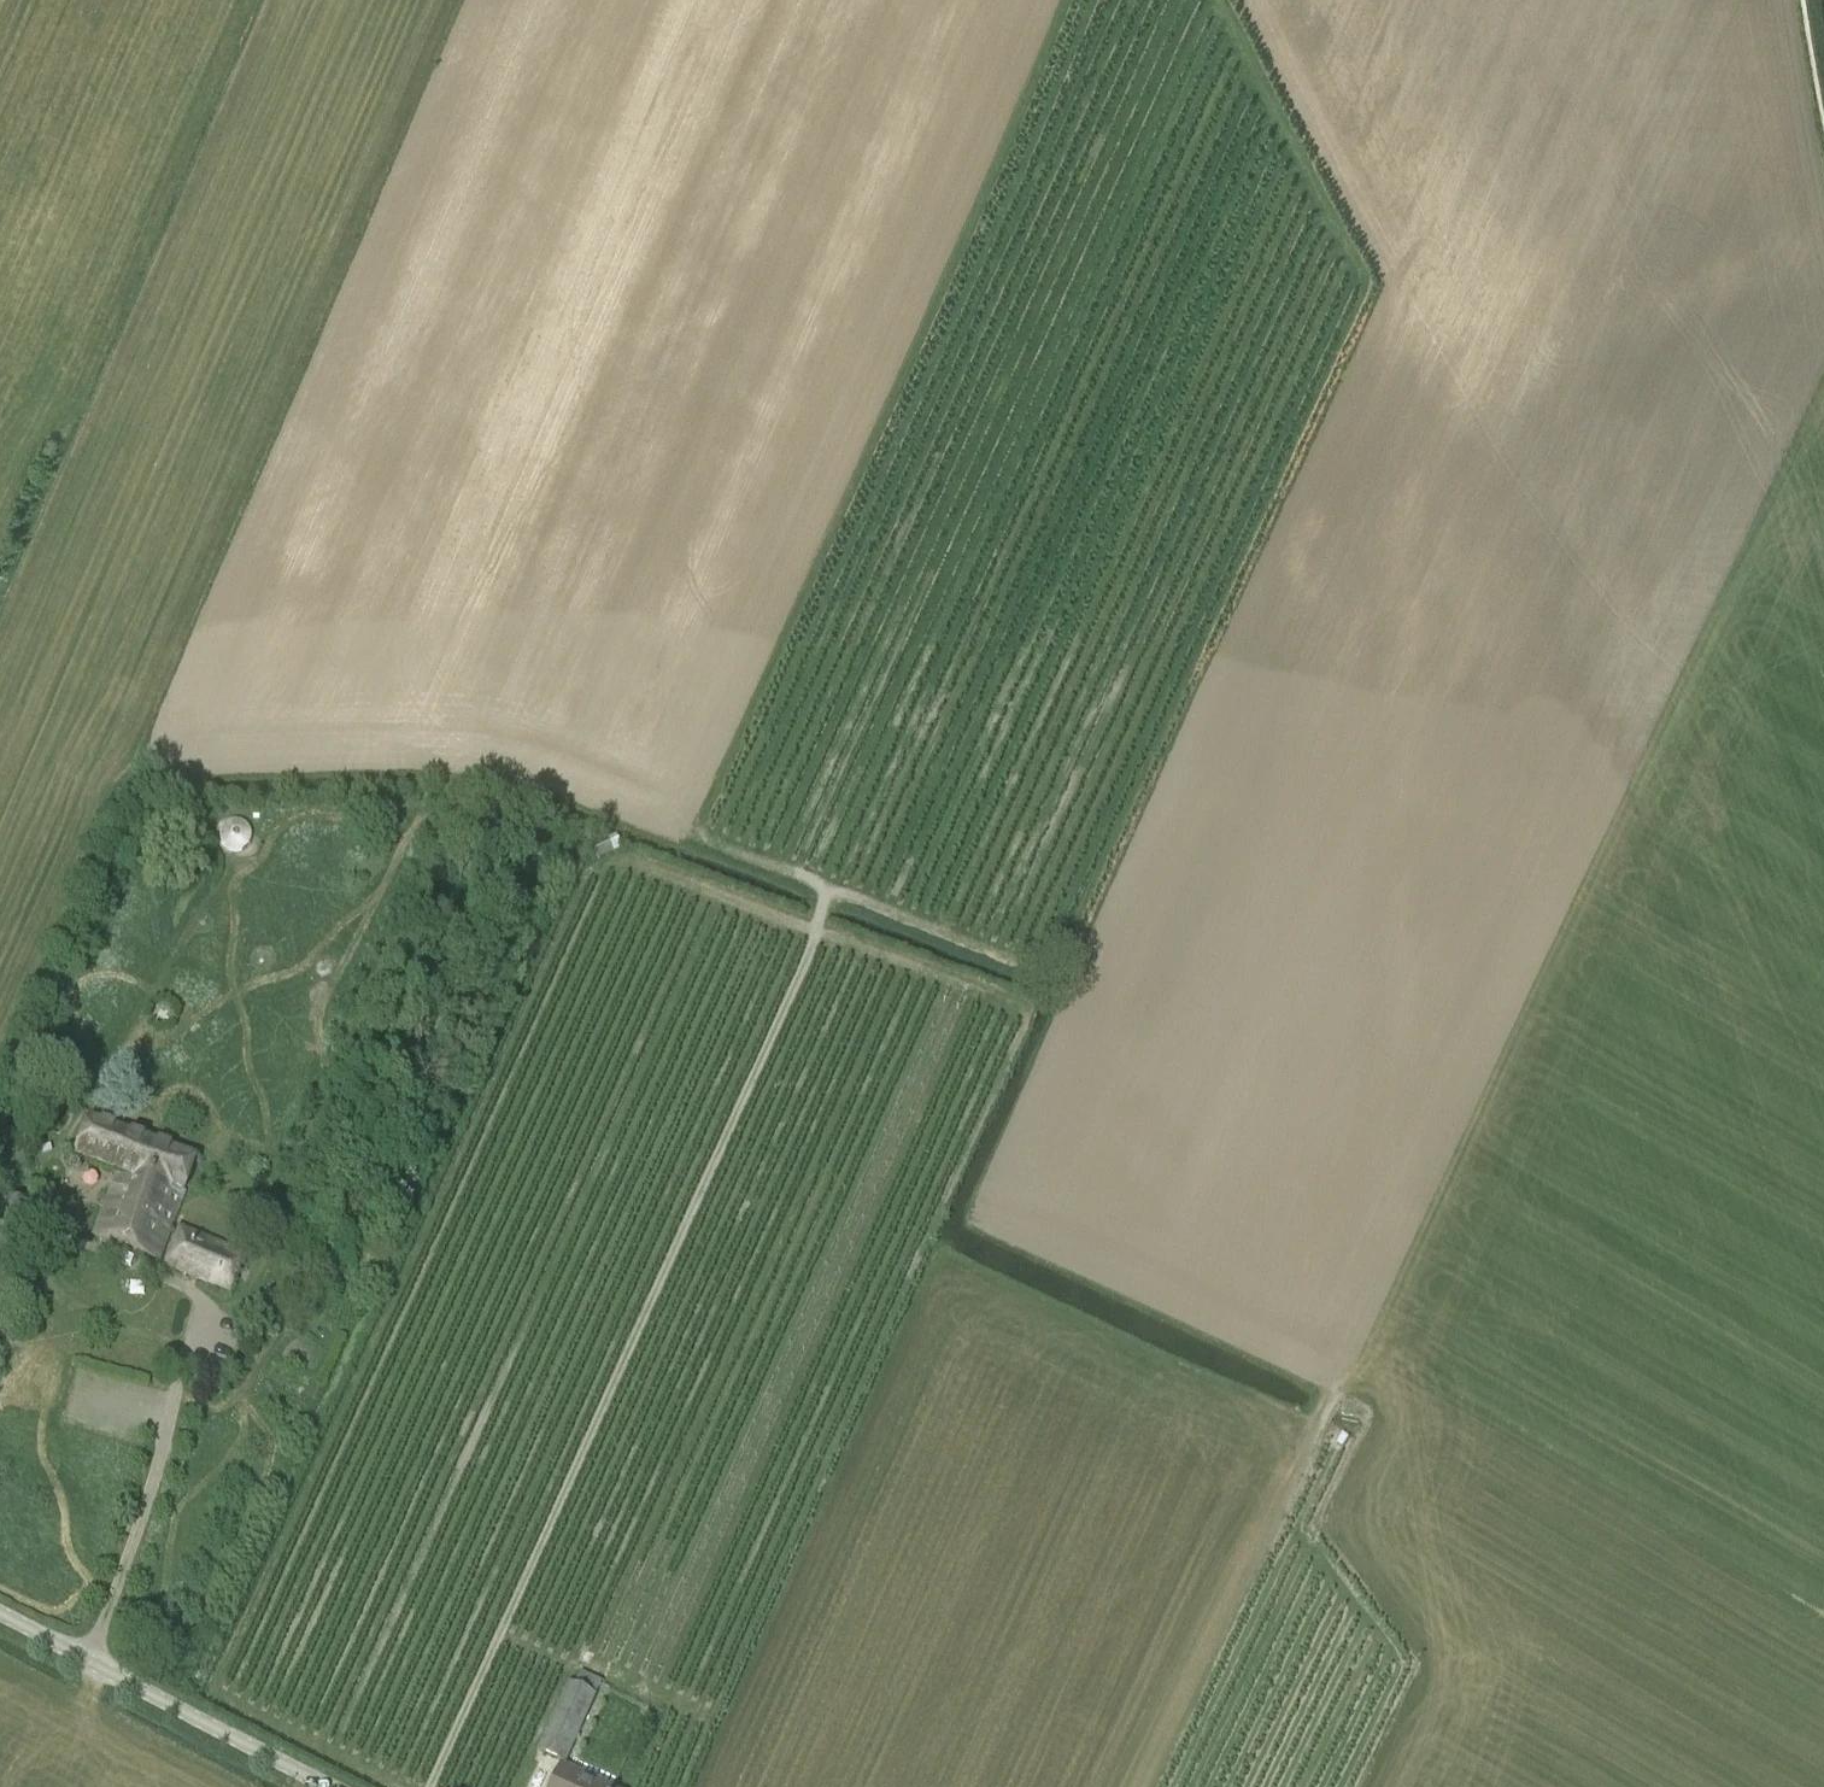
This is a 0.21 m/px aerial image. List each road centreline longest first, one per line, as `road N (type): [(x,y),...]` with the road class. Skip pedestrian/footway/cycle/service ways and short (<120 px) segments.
road 1 (unclassified): [(323,1786),(0,1617)]

